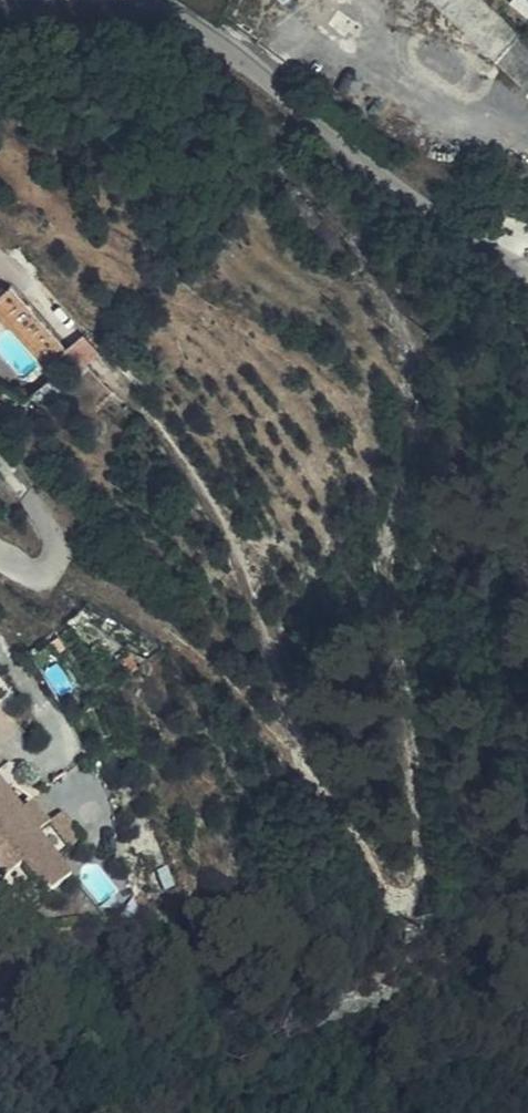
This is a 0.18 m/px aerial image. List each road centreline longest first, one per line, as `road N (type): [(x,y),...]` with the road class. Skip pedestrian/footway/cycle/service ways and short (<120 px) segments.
road 1 (residential): [(128,0),(210,42),(370,174),(490,249),(527,283)]
road 2 (residential): [(0,558),(43,578),(55,547),(0,462)]

